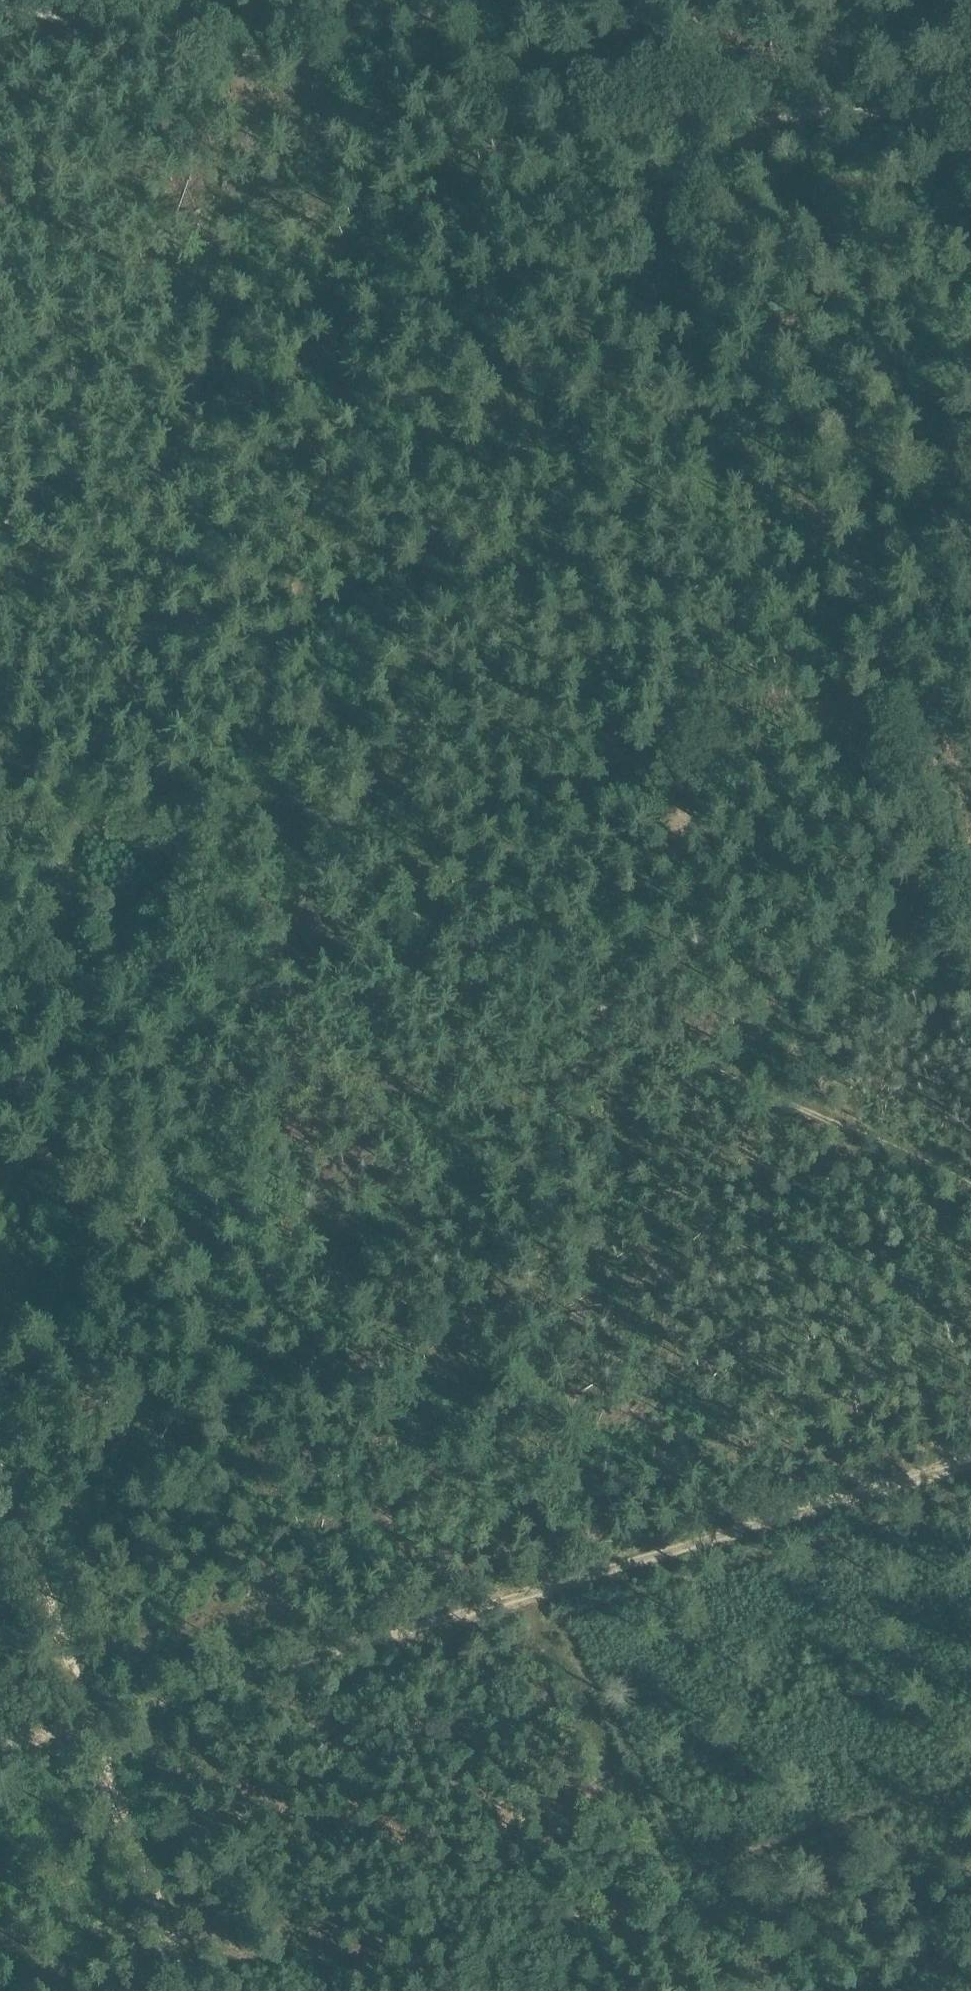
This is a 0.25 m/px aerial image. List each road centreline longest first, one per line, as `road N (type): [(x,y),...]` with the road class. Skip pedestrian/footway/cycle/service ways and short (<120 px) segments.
road 1 (track): [(93,1721),(271,1667),(448,1628),(717,1534),(970,1469)]
road 2 (track): [(970,1172),(323,873)]
road 3 (track): [(323,873),(0,759)]
road 4 (track): [(711,104),(879,112),(941,132),(970,189)]
road 5 (track): [(93,1721),(190,1990)]
road 6 (track): [(0,1454),(93,1721)]

